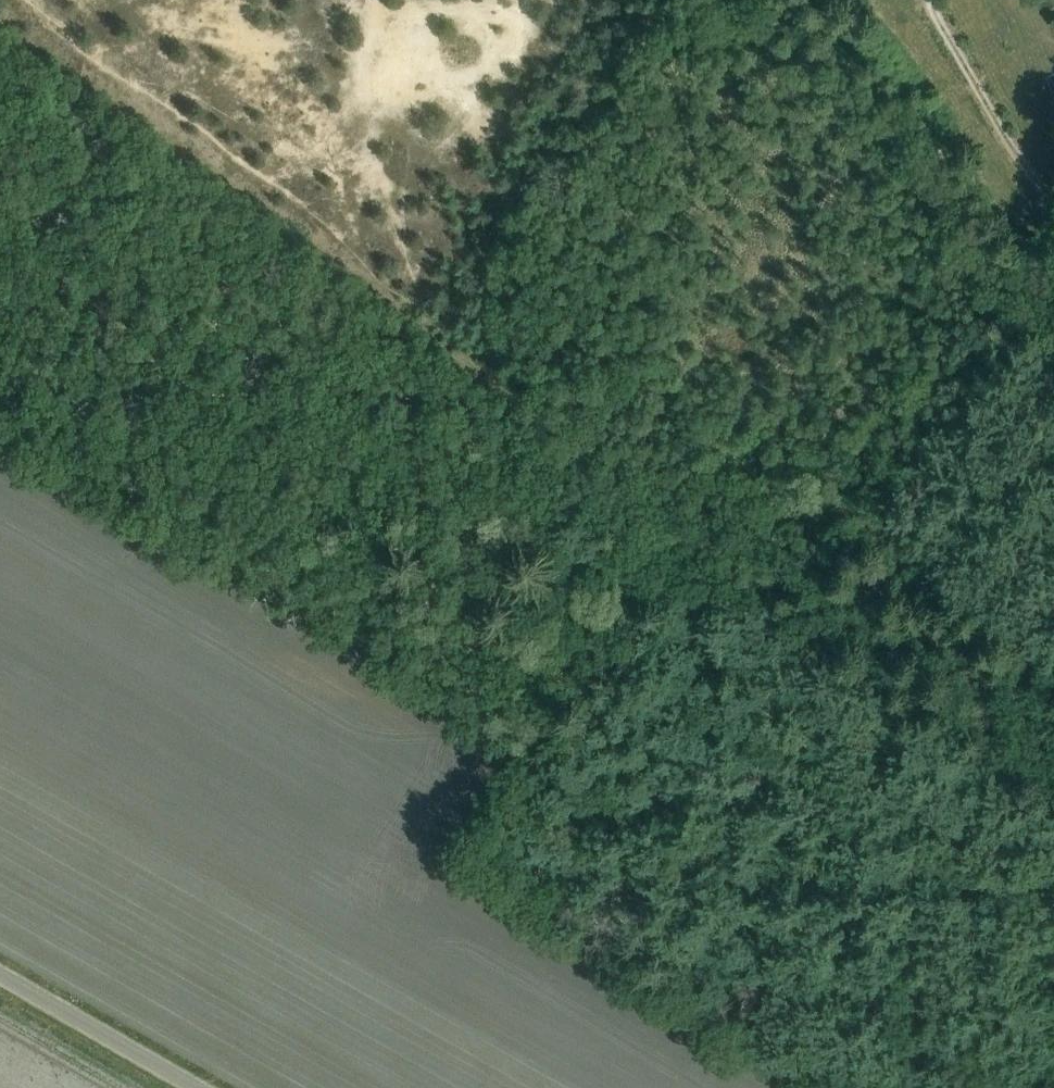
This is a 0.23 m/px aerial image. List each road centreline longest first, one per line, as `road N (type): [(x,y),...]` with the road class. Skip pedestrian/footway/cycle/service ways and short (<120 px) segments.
road 1 (unclassified): [(196,1087),(0,975)]

